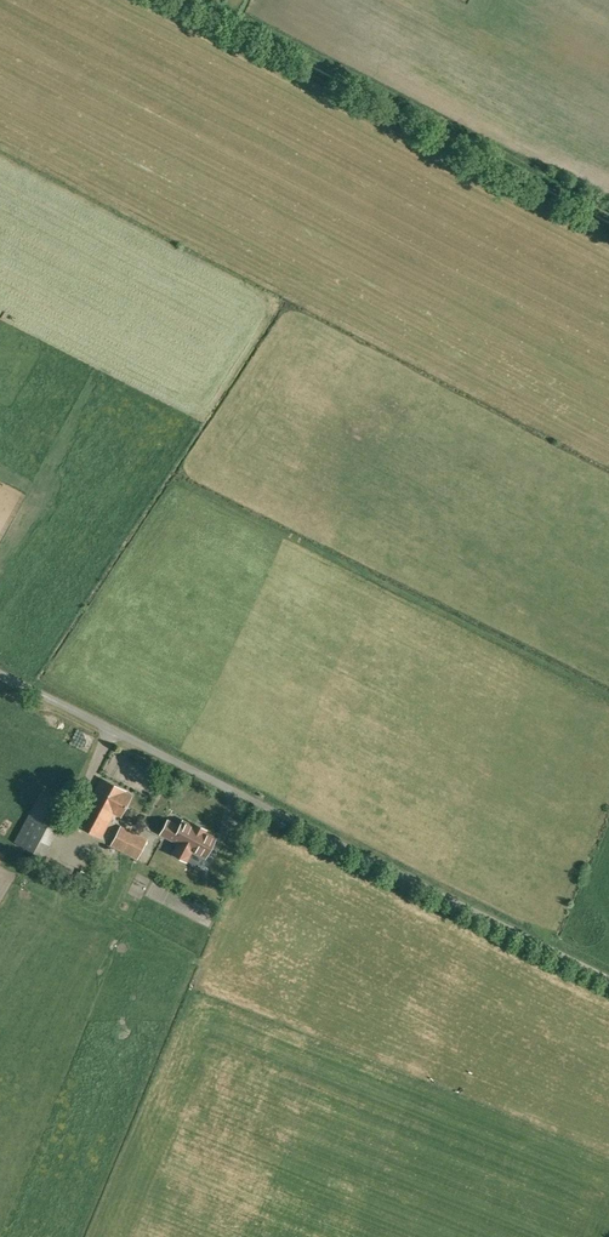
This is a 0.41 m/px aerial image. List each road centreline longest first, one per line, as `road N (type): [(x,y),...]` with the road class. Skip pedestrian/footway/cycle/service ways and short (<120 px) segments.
road 1 (track): [(608,980),(0,674)]
road 2 (track): [(608,217),(194,0)]

